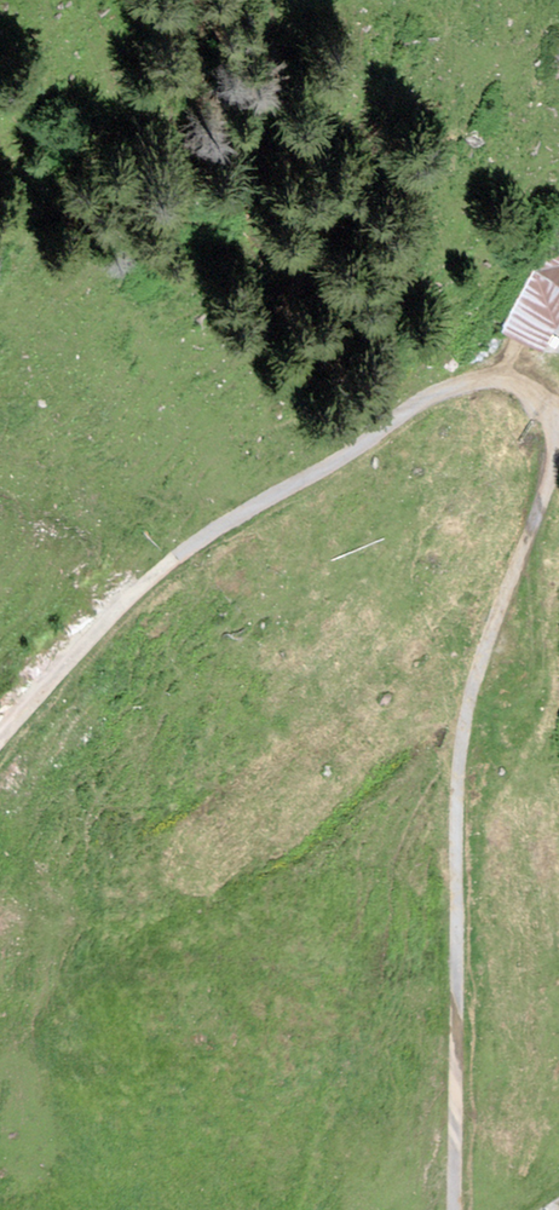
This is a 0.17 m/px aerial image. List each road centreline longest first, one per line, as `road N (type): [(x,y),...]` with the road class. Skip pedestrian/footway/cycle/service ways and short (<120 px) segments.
road 1 (track): [(549,406),(555,459),(461,739),(455,1209)]
road 2 (track): [(0,736),(149,580),(258,504),(335,466),(432,394),(499,379),(531,388),(549,406)]

